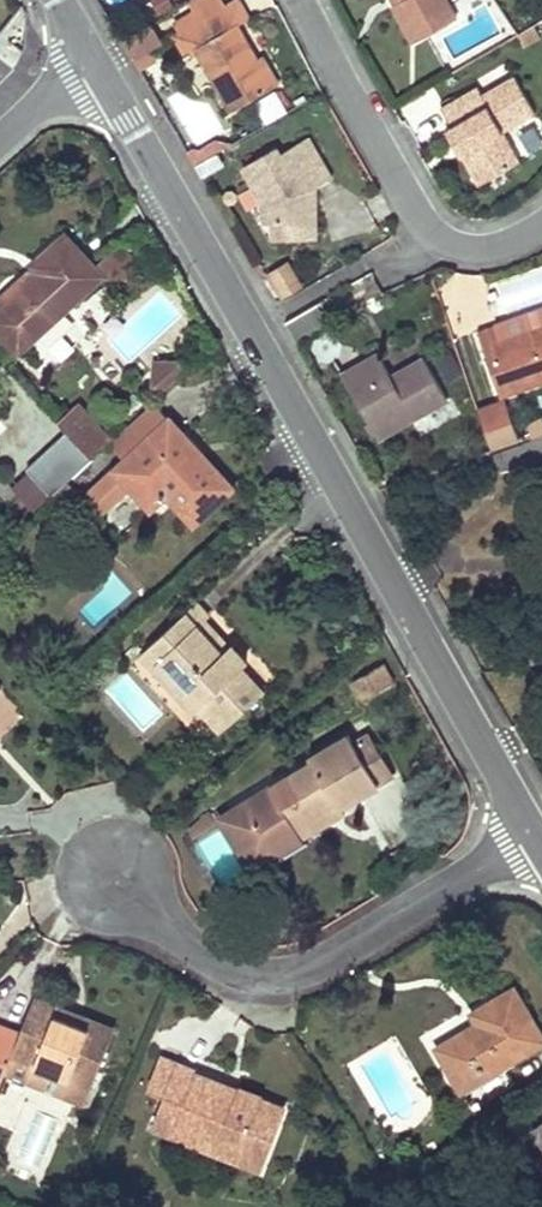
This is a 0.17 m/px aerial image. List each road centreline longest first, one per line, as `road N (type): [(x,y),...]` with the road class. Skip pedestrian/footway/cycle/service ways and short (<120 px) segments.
road 1 (tertiary): [(534,824),(91,48)]
road 2 (residential): [(534,824),(291,971),(255,977),(221,962),(115,880)]
road 3 (residential): [(541,218),(490,244),(433,229),(304,0)]
road 4 (unclassified): [(0,129),(91,48)]

